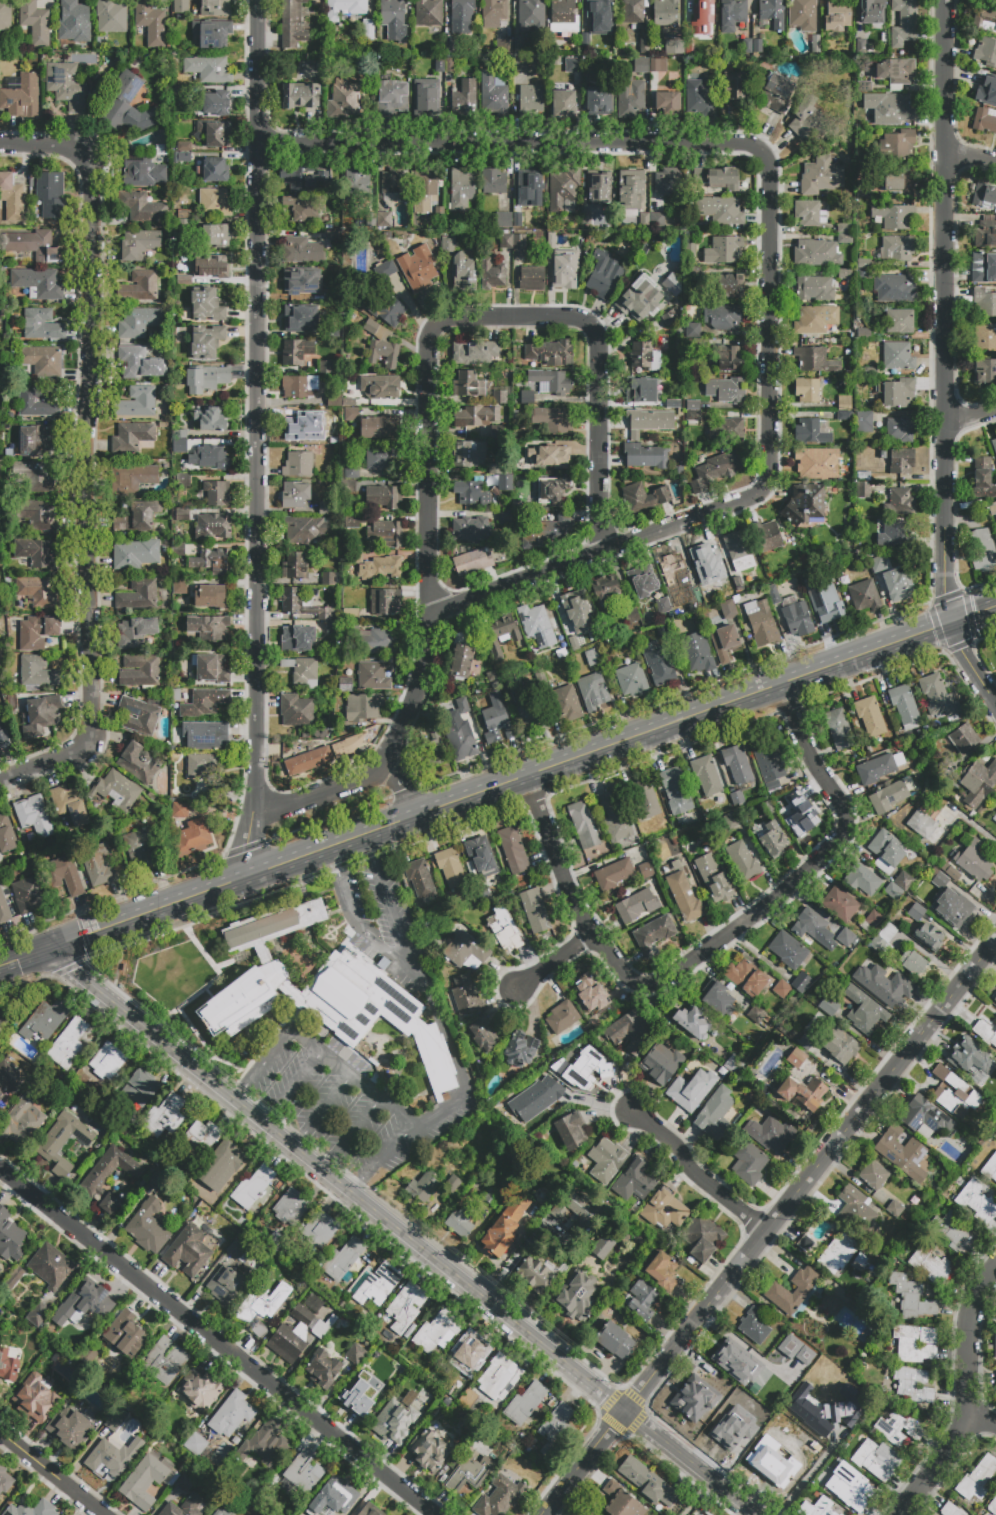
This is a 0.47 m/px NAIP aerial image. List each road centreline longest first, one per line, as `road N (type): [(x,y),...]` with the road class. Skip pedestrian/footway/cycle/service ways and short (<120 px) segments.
road 1 (residential): [(420,616),(761,493),(772,462),(765,157),(737,141),(258,141)]
road 2 (secondary): [(0,967),(995,607)]
road 3 (residential): [(243,879),(253,815),(256,0)]
road 4 (residential): [(386,766),(423,638),(420,349),(432,328),(571,320),(591,334),(593,553)]
road 5 (residential): [(0,775),(89,745),(85,143),(0,142)]
road 6 (tertiary): [(53,948),(623,1410)]
road 7 (residential): [(542,1514),(995,940)]
road 8 (residential): [(944,0),(944,587),(959,645),(995,707)]
road 9 (residential): [(528,776),(592,934),(632,981),(661,983),(767,906),(843,834),(844,814),(812,762),(783,683)]
road 10 (residential): [(0,1172),(432,1514)]
road 11 (residential): [(896,1514),(967,1419),(969,1317),(995,1264)]
road 12 (residential): [(635,1113),(766,1232)]
road 13 (tertiary): [(623,1410),(757,1514)]
road 14 (residential): [(253,815),(386,766)]

